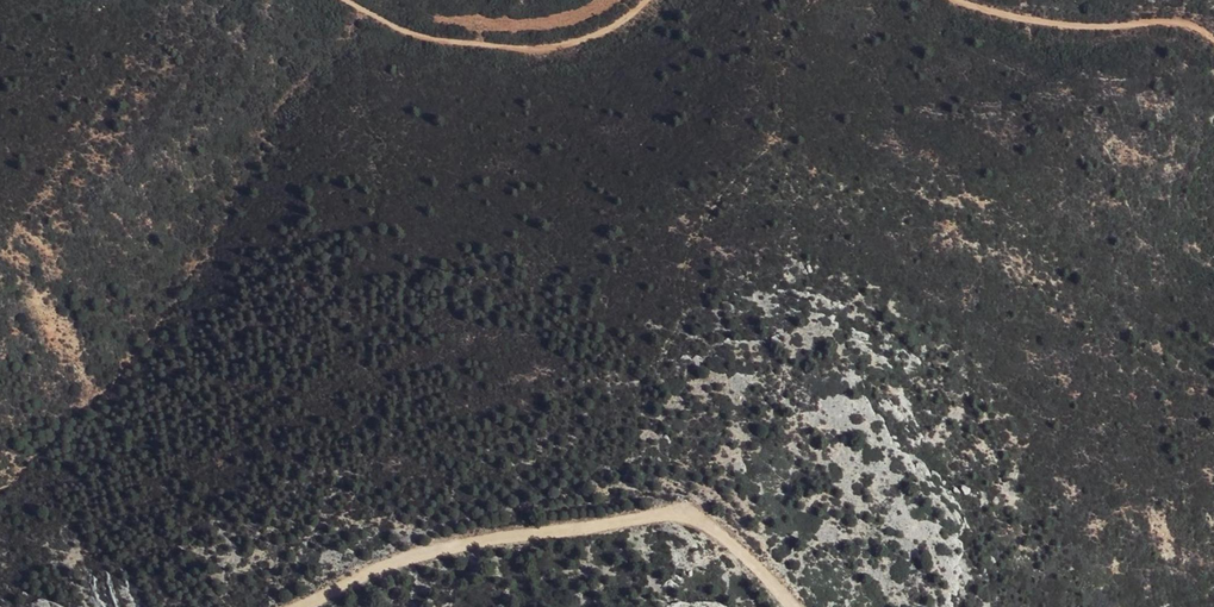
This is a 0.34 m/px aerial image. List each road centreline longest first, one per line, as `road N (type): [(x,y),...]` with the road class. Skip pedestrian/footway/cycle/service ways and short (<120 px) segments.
road 1 (track): [(789,606),(719,534),(666,515),(391,563),(295,606)]
road 2 (track): [(346,0),(402,30),(524,49),(581,40),(622,22),(646,0)]
road 3 (track): [(959,0),(1042,23),(1163,21),(1213,40)]

